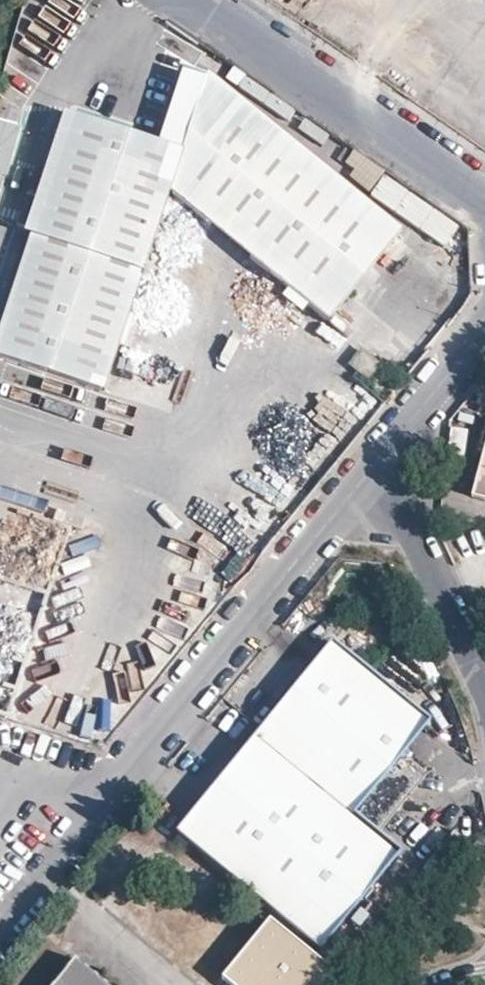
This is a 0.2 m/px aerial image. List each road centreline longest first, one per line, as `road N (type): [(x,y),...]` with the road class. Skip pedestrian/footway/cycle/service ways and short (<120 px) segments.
road 1 (residential): [(364,474),(0,929)]
road 2 (residential): [(484,196),(186,0)]
road 3 (residential): [(484,692),(427,546),(364,474)]
road 4 (residential): [(484,316),(364,474)]

